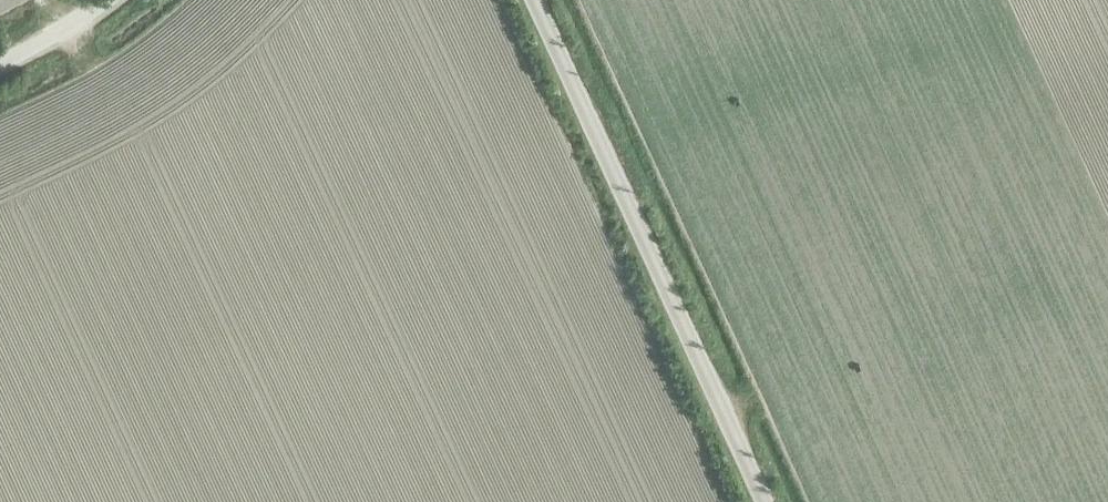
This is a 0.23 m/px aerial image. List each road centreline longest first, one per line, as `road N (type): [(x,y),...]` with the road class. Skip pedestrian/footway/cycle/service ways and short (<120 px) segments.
road 1 (unclassified): [(771,501),(539,0)]
road 2 (unclassified): [(122,0),(0,62)]

